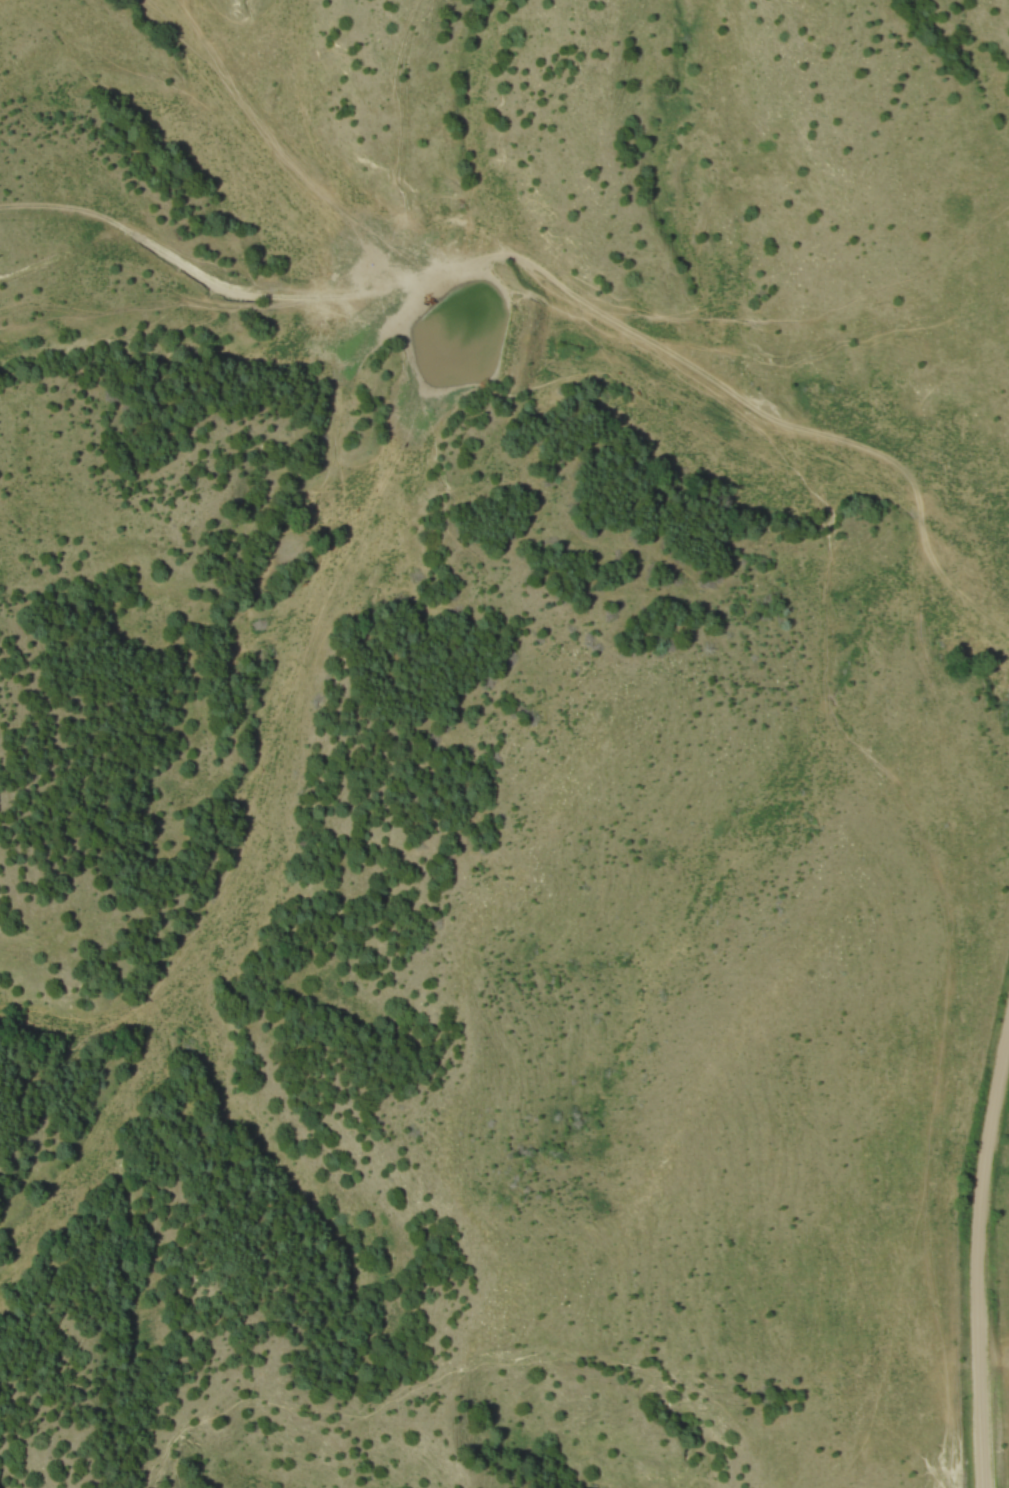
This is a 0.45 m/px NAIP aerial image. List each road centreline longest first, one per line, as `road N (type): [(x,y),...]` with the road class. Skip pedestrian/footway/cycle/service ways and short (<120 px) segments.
road 1 (track): [(1008,630),(956,592),(894,462),(741,399),(521,258),(478,254),(328,291),(240,288),(107,219),(0,209)]
road 2 (residential): [(981,1487),(978,1196),(1008,1023)]

